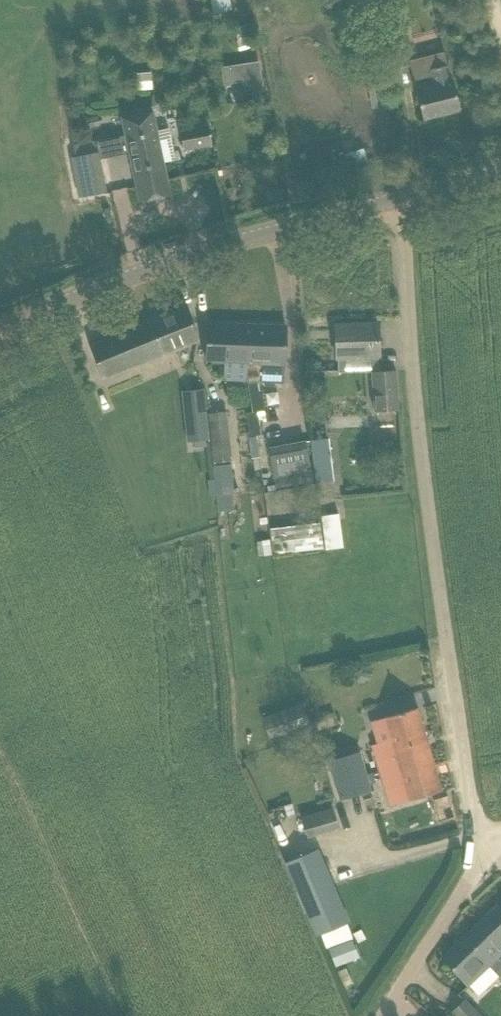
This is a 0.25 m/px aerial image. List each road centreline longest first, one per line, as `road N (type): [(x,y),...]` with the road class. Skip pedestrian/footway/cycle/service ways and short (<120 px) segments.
road 1 (unclassified): [(482,843),(468,807),(417,442),(397,200)]
road 2 (tertiary): [(0,334),(206,251),(397,200)]
road 3 (unclassified): [(383,1015),(469,883),(482,843)]

